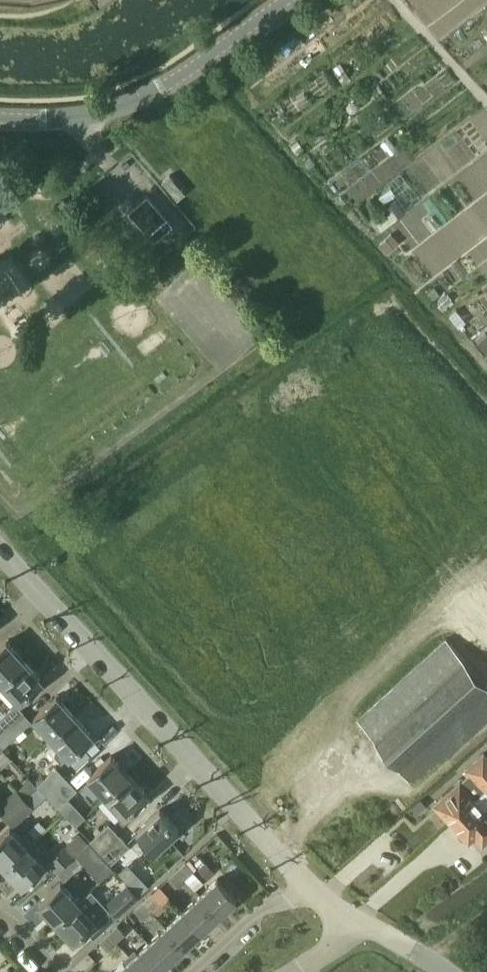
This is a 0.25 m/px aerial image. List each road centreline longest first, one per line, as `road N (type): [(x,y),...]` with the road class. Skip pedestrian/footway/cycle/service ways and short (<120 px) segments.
road 1 (tertiary): [(298,868),(0,557)]
road 2 (tertiary): [(0,120),(94,116),(139,101),(287,0)]
road 3 (residential): [(298,868),(191,971)]
road 4 (track): [(396,0),(486,102)]

